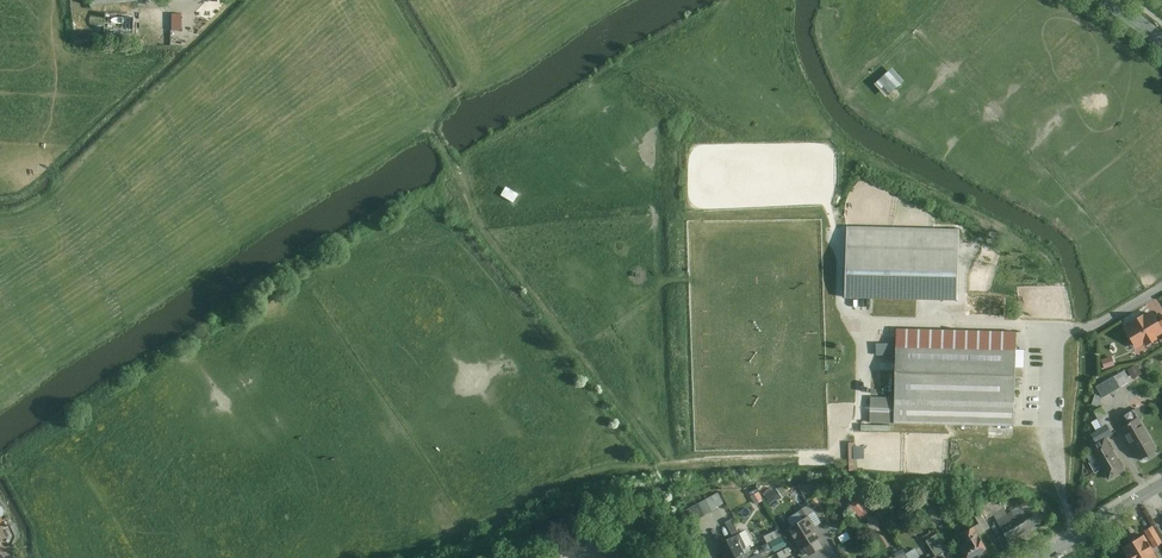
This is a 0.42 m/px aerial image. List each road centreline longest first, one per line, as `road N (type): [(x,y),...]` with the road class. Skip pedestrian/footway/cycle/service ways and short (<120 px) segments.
road 1 (track): [(464,87),(440,102),(429,124),(475,217),(665,465),(839,455),(840,433),(860,420),(863,324),(1028,328)]
road 2 (tertiary): [(1161,484),(1034,557)]

